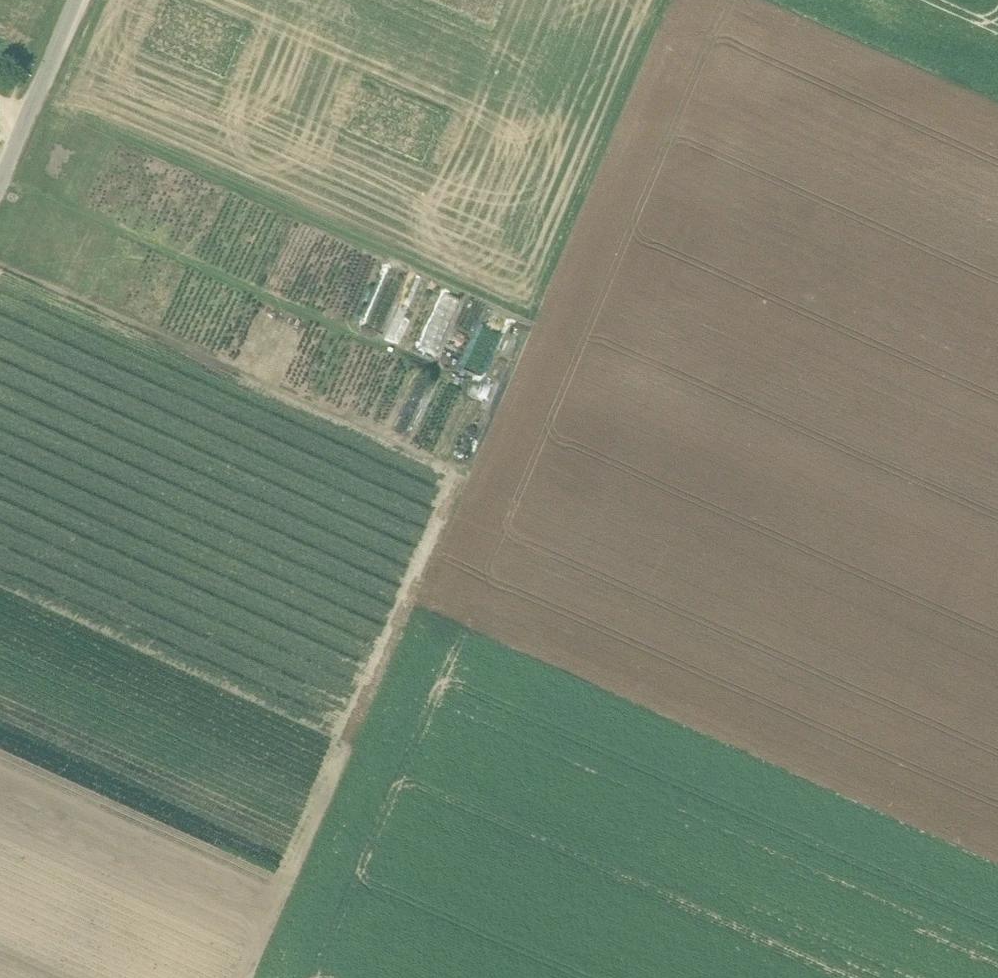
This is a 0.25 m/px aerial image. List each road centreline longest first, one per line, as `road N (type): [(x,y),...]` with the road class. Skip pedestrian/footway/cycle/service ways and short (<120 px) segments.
road 1 (unclassified): [(0,185),(75,0)]

